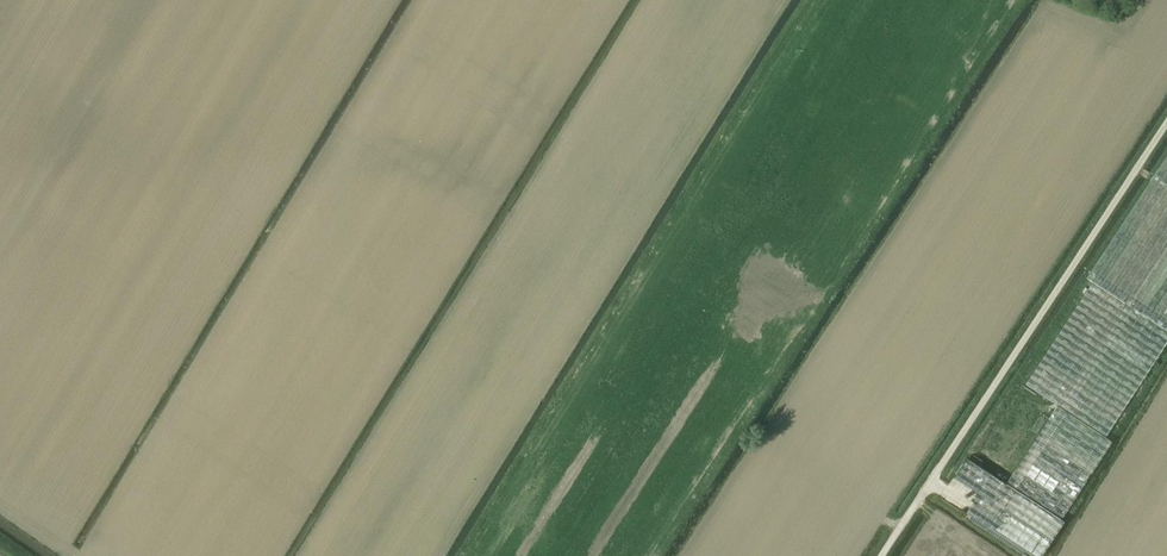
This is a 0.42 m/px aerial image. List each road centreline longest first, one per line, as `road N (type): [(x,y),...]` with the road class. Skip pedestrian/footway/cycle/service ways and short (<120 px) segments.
road 1 (unclassified): [(881,555),(1166,122)]

